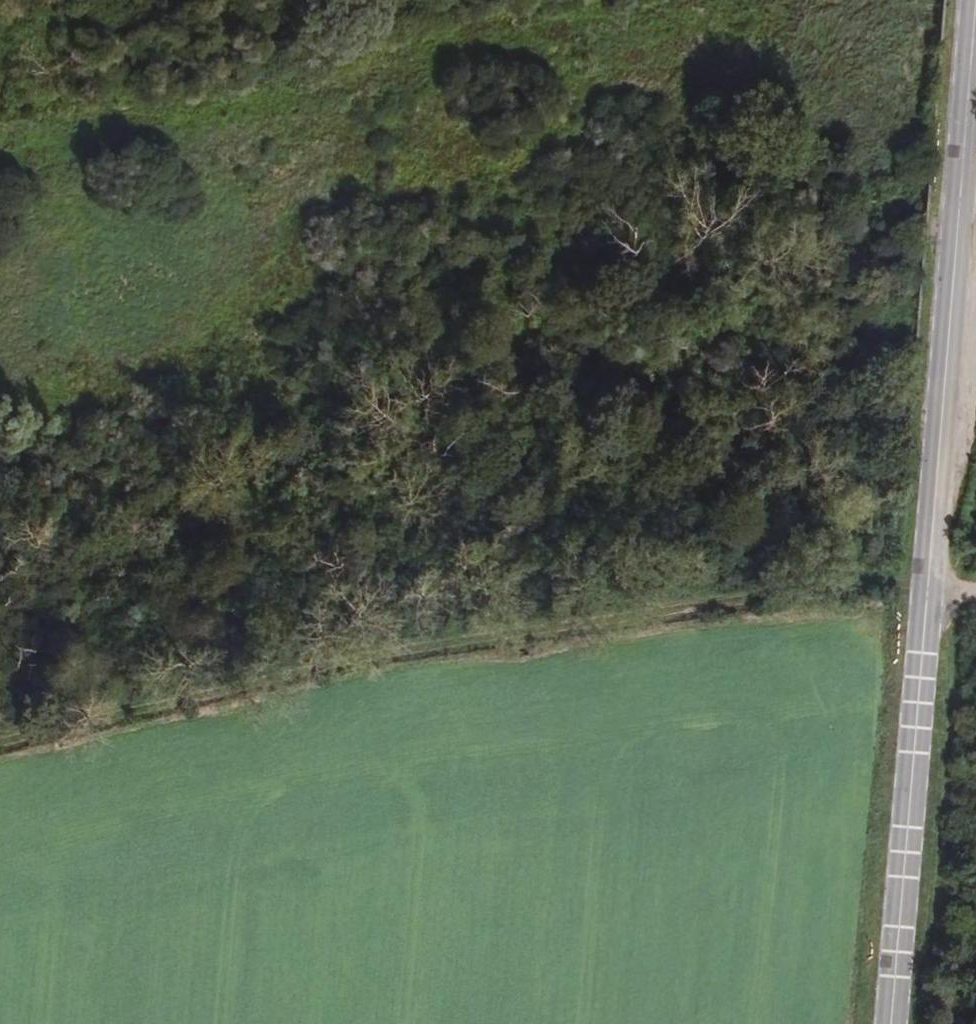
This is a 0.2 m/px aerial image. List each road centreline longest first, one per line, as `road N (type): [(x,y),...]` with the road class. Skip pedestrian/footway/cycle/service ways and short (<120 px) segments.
road 1 (secondary): [(926,597),(975,0)]
road 2 (secondary): [(893,1023),(926,597)]

